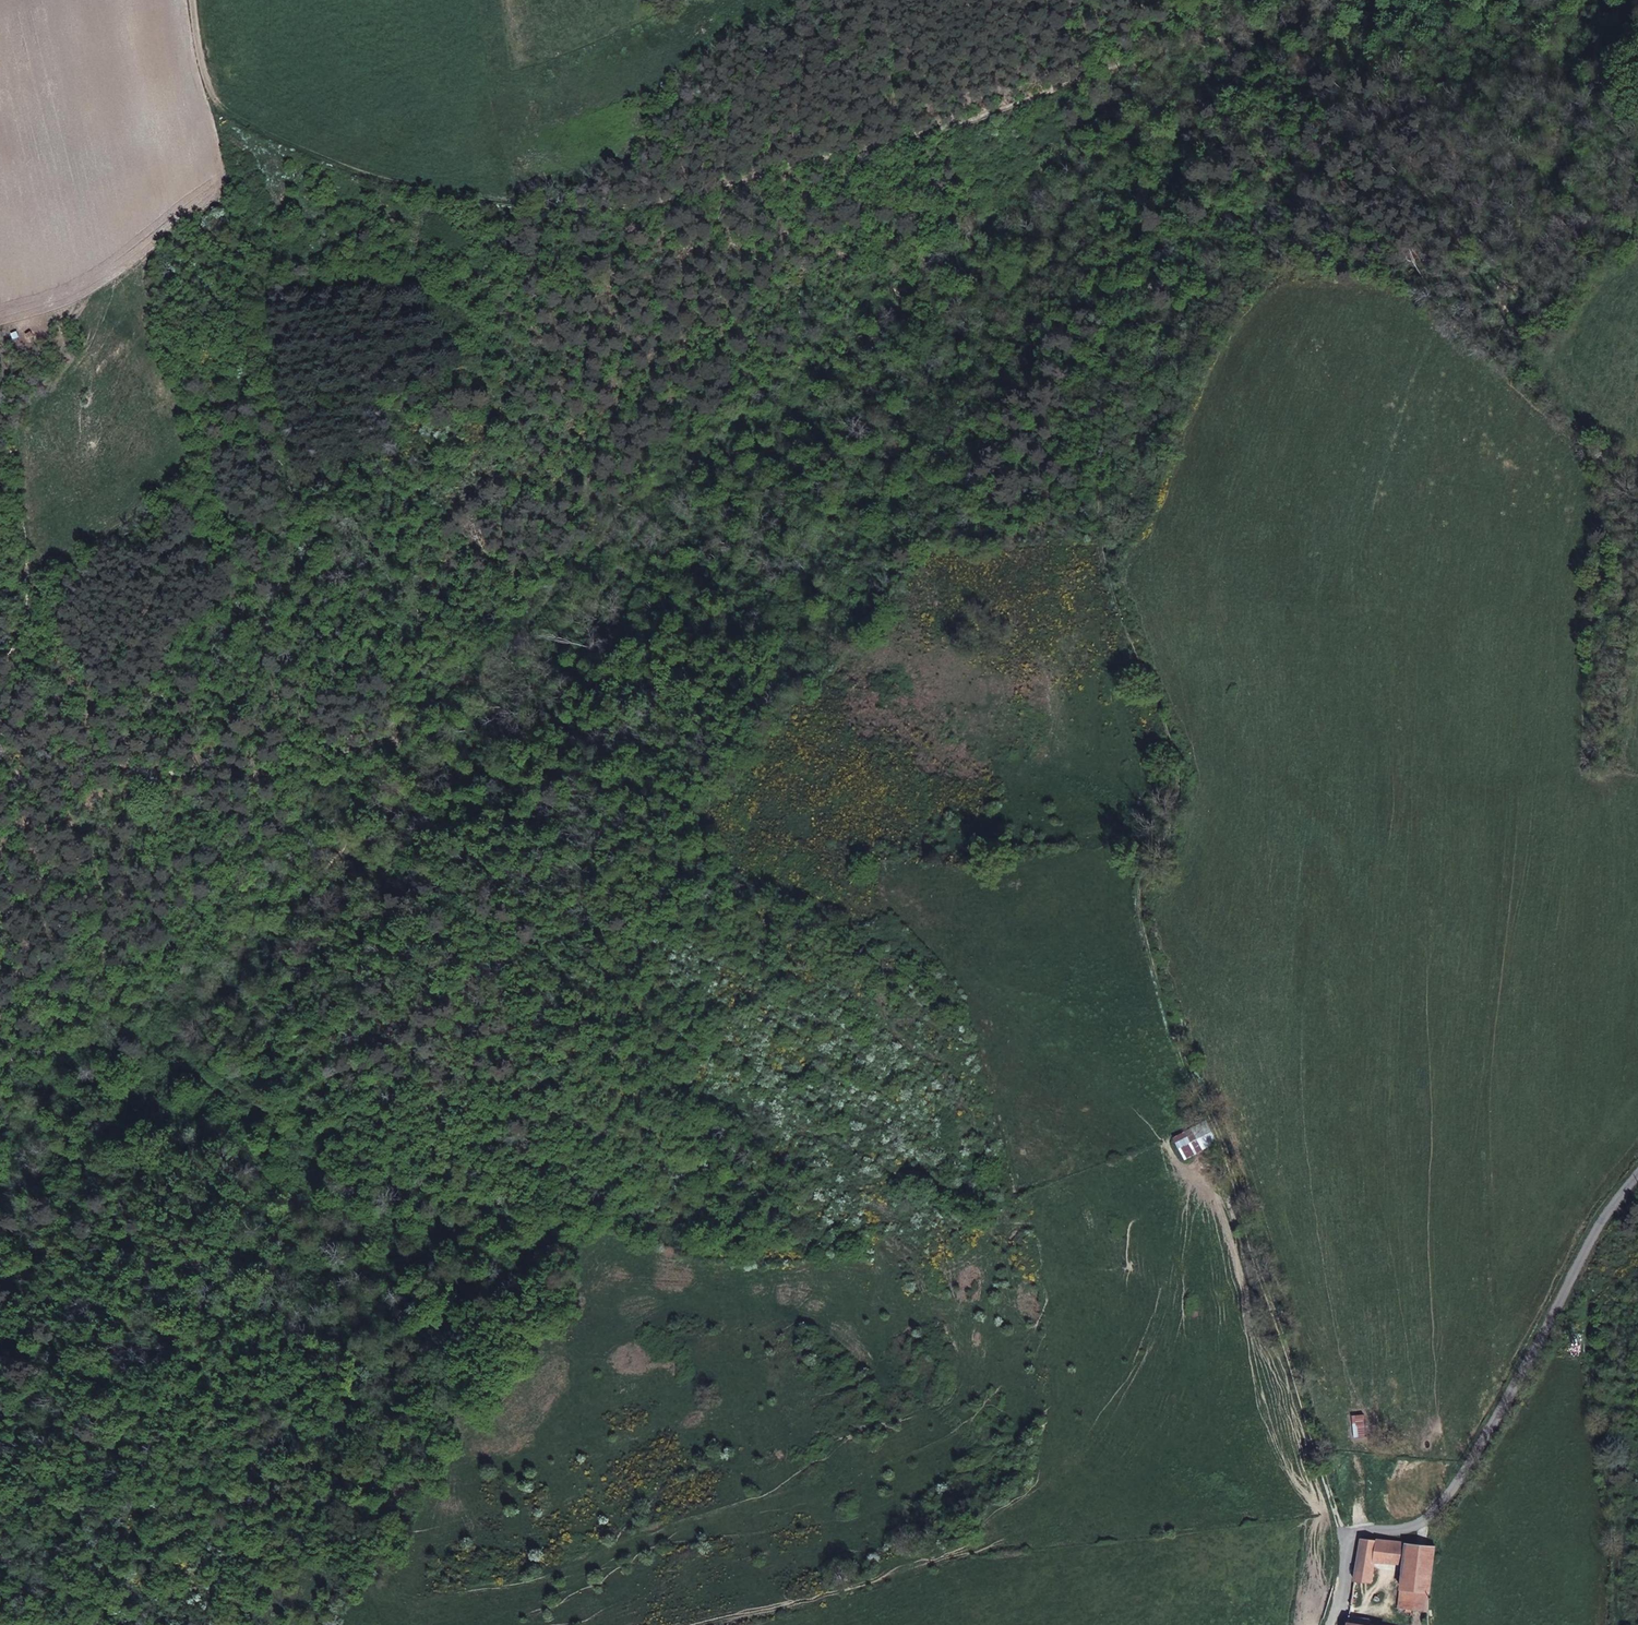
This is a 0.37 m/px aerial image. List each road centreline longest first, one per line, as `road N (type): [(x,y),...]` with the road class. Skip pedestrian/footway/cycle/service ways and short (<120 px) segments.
road 1 (unclassified): [(1637,1177),(1455,1495),(1437,1517),(1345,1533)]

